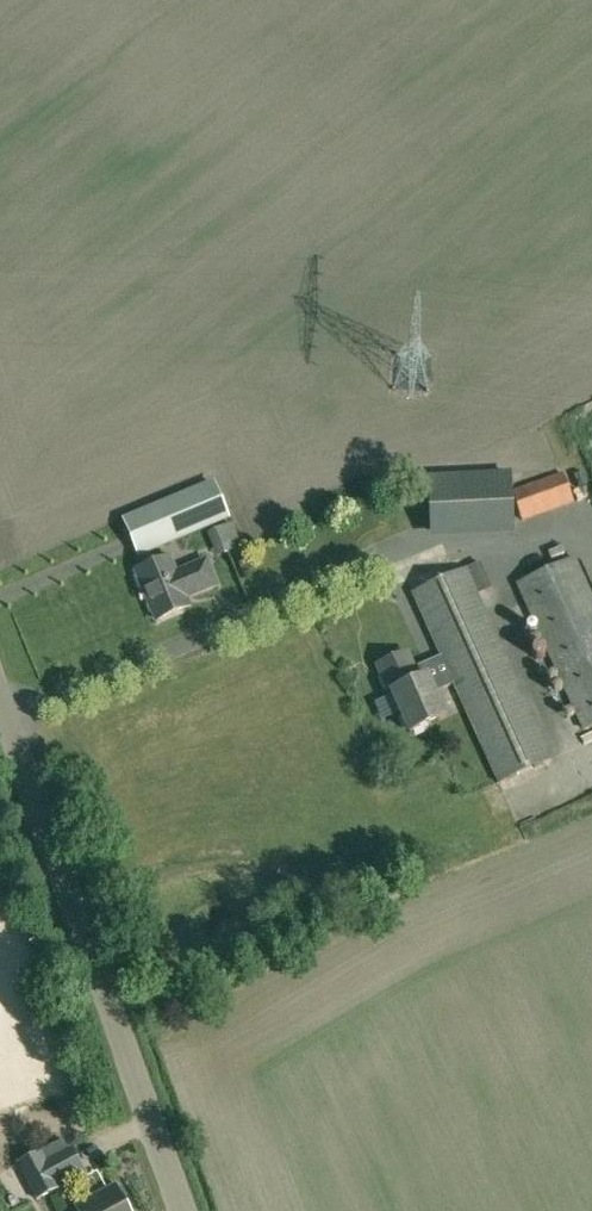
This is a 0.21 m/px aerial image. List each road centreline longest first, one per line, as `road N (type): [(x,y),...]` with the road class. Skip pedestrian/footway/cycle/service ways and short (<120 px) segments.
road 1 (unclassified): [(180,1210),(0,708)]

